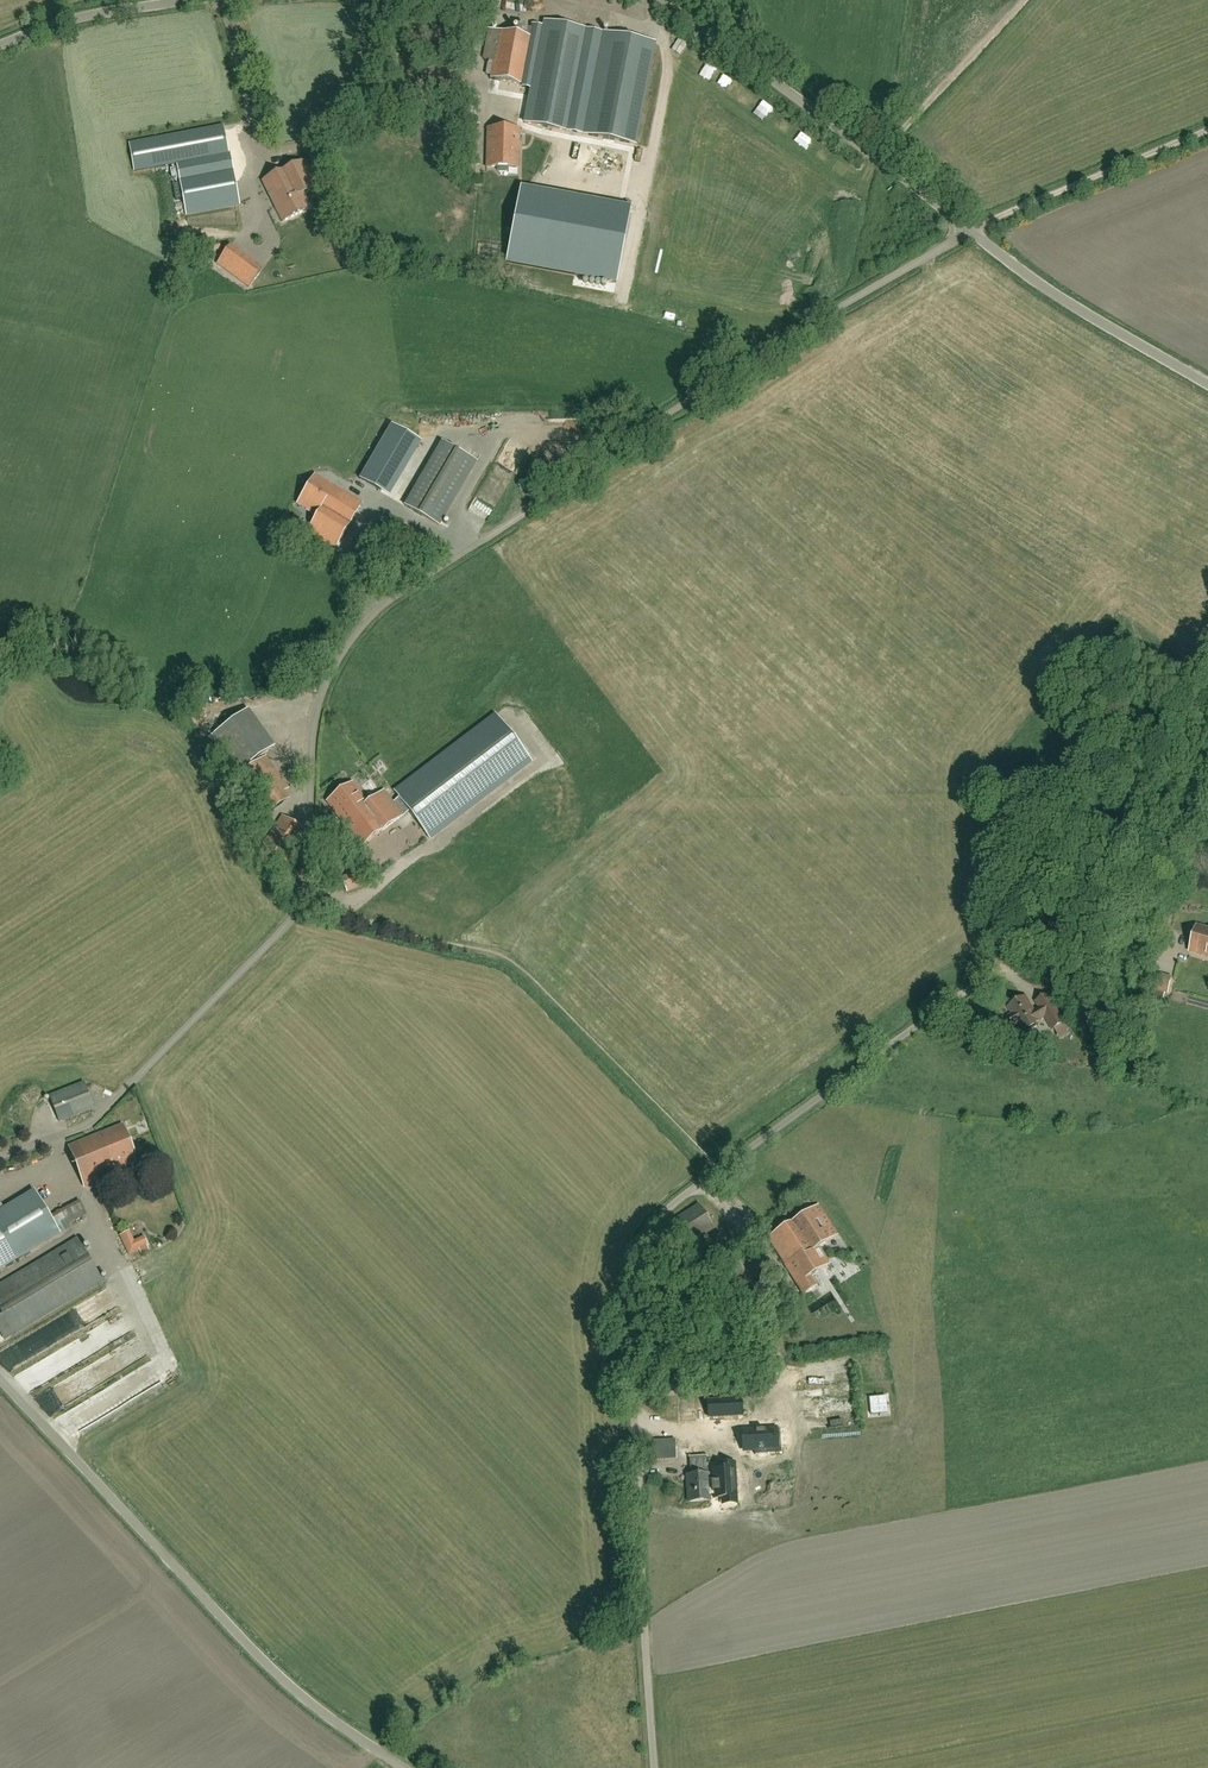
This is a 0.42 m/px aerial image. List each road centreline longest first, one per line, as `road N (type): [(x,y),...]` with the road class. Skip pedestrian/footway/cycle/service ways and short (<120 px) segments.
road 1 (unclassified): [(0,1156),(92,1128),(304,912),(314,891),(321,705),(352,646),(397,606),(625,444),(969,232)]
road 2 (unclassified): [(654,1767),(628,1295),(635,1260),(669,1212),(718,1172),(989,973)]
road 3 (unclassified): [(0,1380),(262,1661),(400,1767)]
road 4 (unclassified): [(661,0),(969,232)]
road 5 (unclassified): [(1207,385),(1052,294),(969,232)]
road 6 (track): [(969,232),(1207,131)]
road 7 (track): [(989,973),(1207,860)]
road 8 (track): [(1026,0),(877,160)]
road 9 (unclassified): [(0,47),(98,16),(208,0)]

